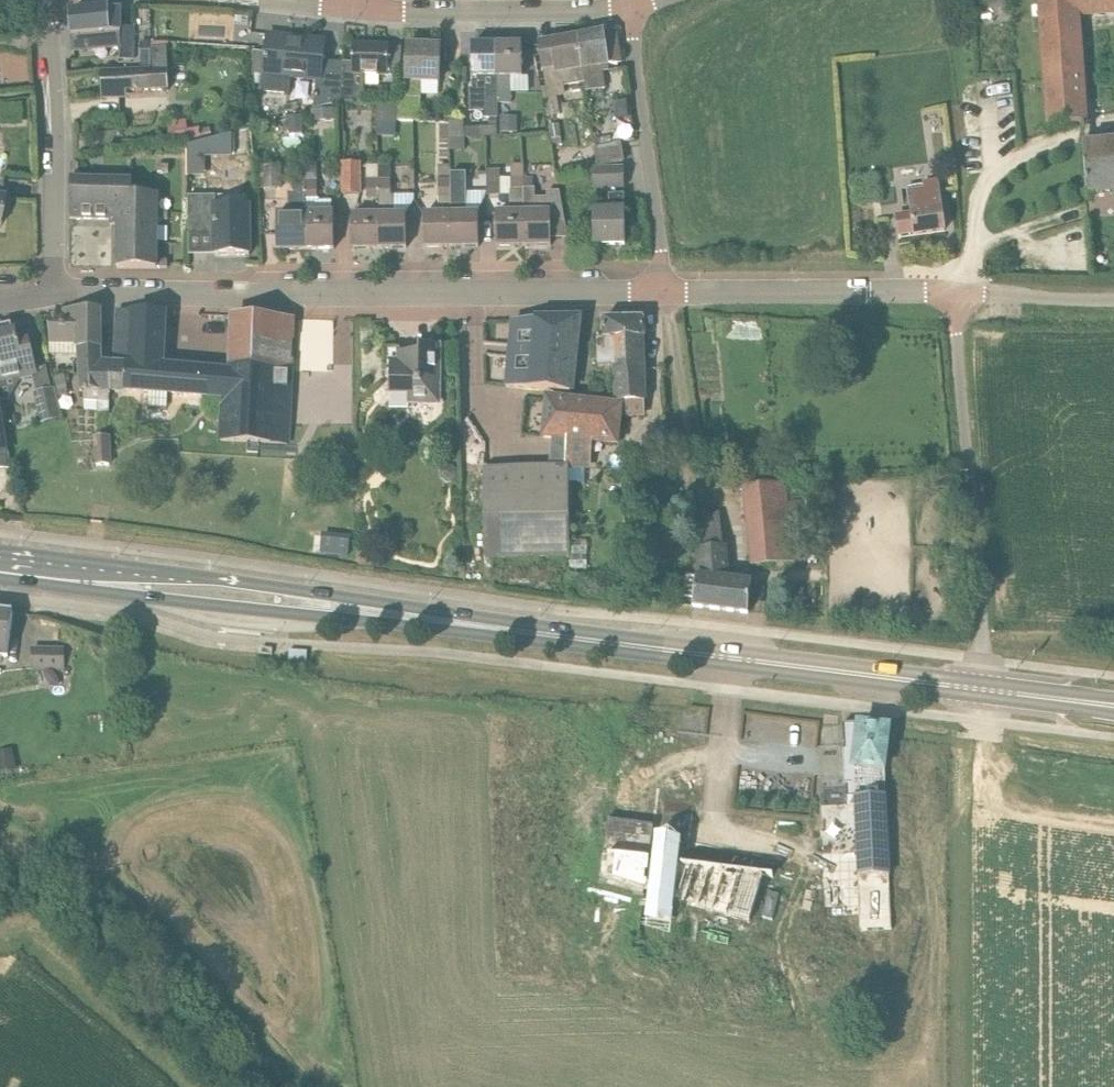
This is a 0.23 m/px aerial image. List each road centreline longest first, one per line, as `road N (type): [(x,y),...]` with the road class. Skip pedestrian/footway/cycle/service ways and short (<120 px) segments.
road 1 (primary): [(979,688),(324,605)]
road 2 (unclassified): [(661,291),(53,290)]
road 3 (unclassified): [(955,291),(979,579),(979,688)]
road 4 (track): [(234,1086),(141,973),(0,845)]
road 5 (primary): [(324,605),(281,586),(0,550)]
road 6 (primary): [(0,578),(270,610),(324,605)]
road 7 (unclassified): [(955,291),(661,291)]
road 8 (residential): [(53,290),(48,0)]
road 9 (residential): [(661,291),(629,7)]
road 10 (residential): [(629,7),(424,13),(352,4)]
road 11 (track): [(980,739),(1018,797),(1113,820)]
road 12 (unclassified): [(1113,299),(955,291)]
road 13 (primary): [(1113,705),(979,688)]

